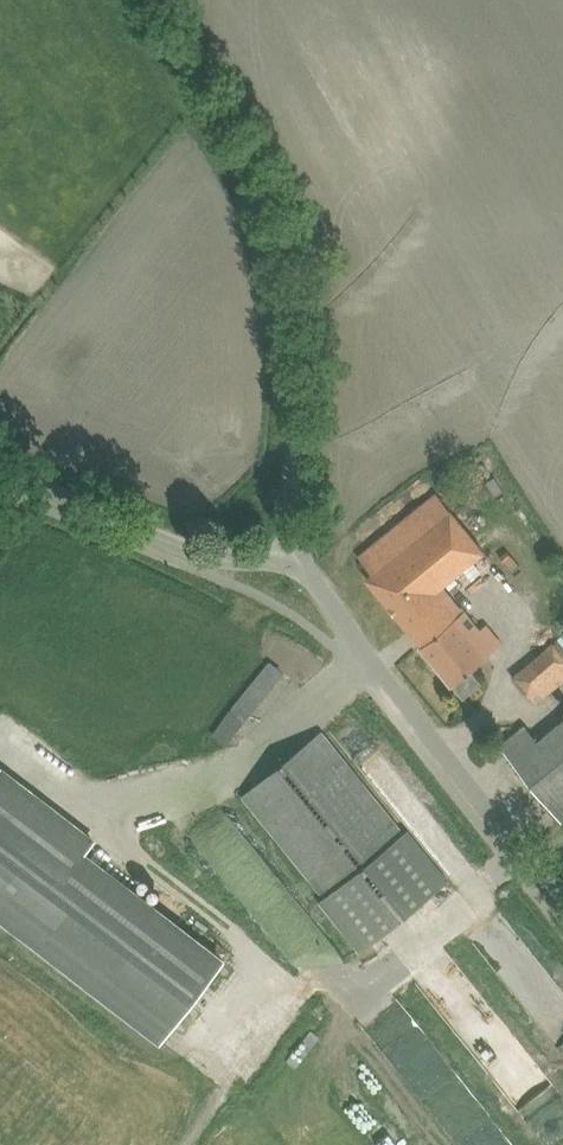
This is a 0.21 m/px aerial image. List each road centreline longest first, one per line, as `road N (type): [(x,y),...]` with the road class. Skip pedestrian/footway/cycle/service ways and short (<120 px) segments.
road 1 (unclassified): [(302,558),(282,260),(256,180),(150,0)]
road 2 (unclassified): [(562,904),(348,629),(302,558)]
road 3 (unclassified): [(302,558),(235,562),(201,554),(0,472)]

